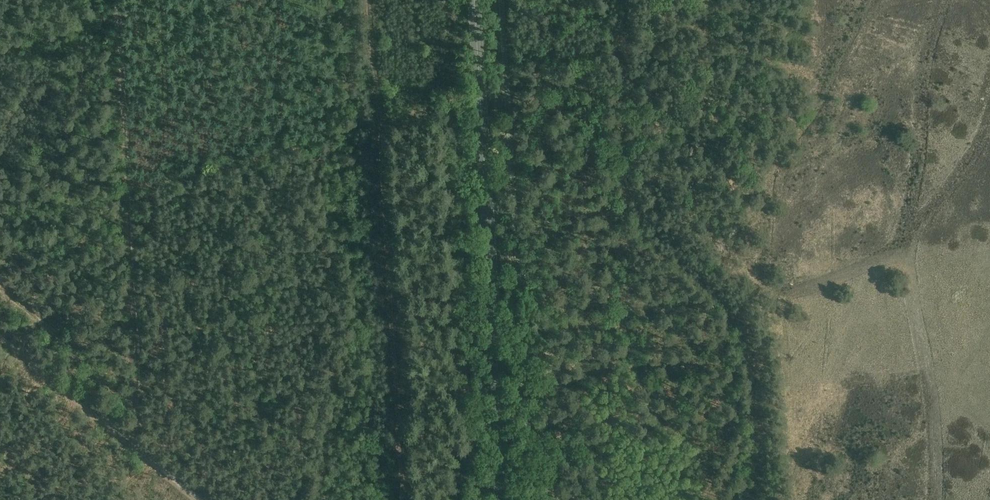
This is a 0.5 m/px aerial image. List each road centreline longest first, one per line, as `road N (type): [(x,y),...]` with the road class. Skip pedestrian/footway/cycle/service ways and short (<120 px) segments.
road 1 (track): [(400,499),(371,0)]
road 2 (secondary): [(501,499),(474,0)]
road 3 (track): [(157,465),(138,409),(117,0)]
road 4 (track): [(200,499),(0,337)]
road 5 (track): [(381,120),(507,92)]

